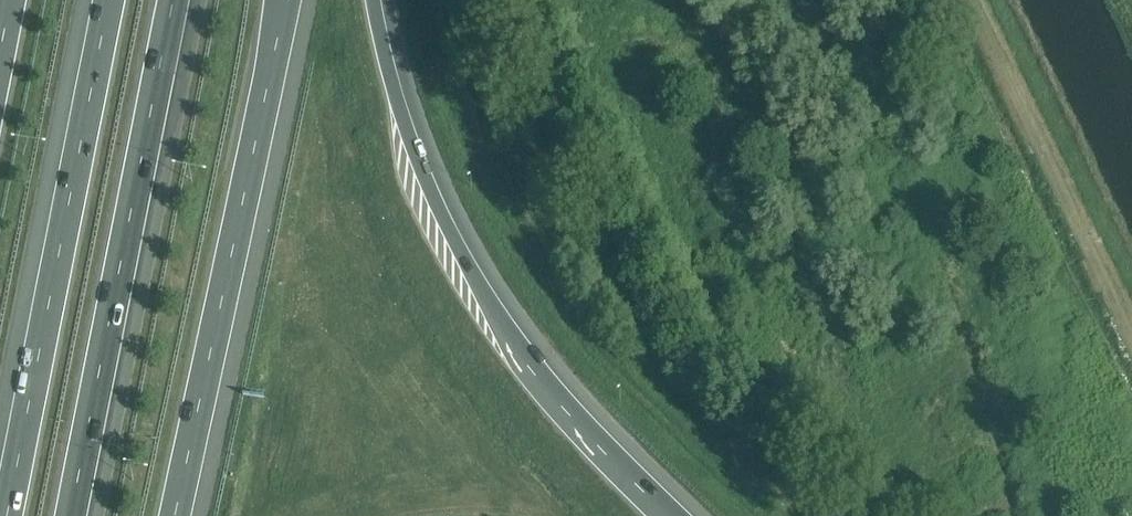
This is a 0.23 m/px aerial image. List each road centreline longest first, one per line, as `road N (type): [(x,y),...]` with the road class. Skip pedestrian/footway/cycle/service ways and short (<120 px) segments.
road 1 (motorway): [(680,515),(549,384),(462,261),(403,123),(372,0)]
road 2 (motorway): [(176,515),(284,0)]
road 3 (motorway): [(109,0),(6,515)]
road 4 (motorway): [(71,515),(174,0)]

